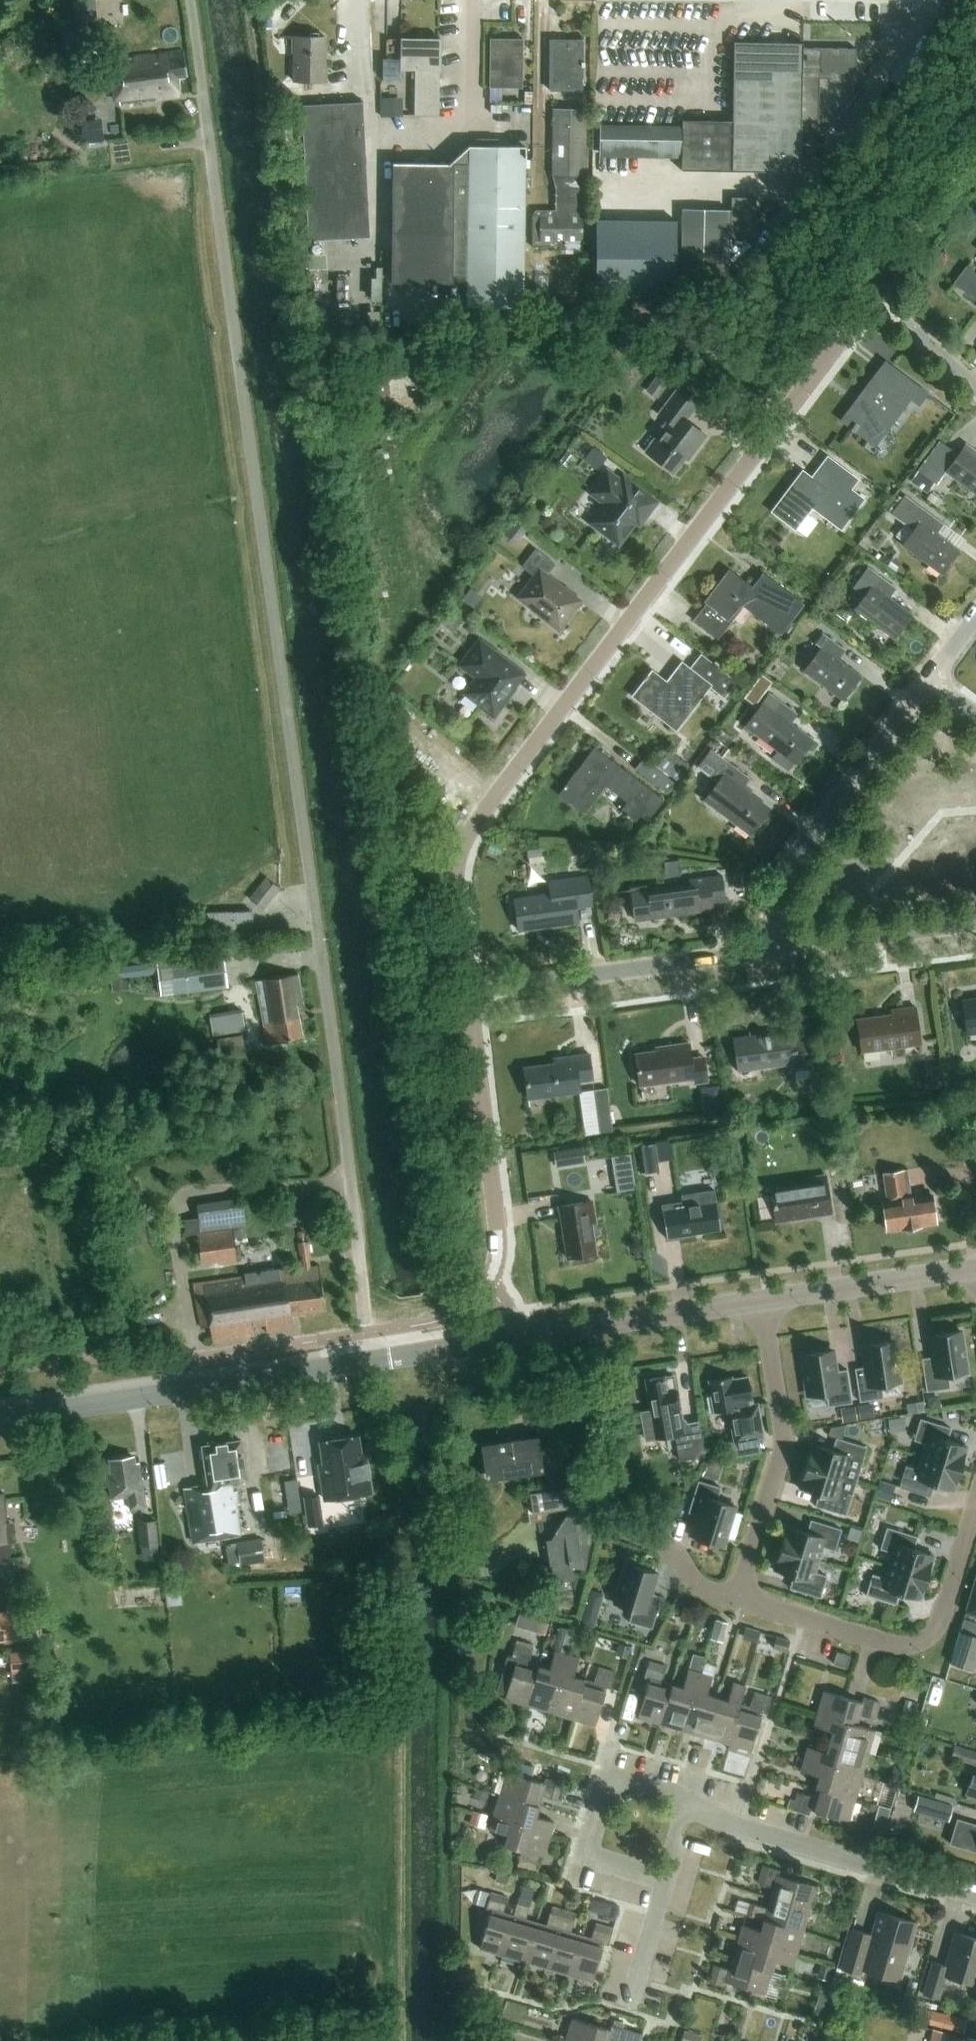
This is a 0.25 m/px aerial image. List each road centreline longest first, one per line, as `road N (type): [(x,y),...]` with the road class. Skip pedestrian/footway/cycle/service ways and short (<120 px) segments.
road 1 (unclassified): [(373,1360),(187,0)]
road 2 (residential): [(468,991),(454,879),(471,826),(877,291)]
road 3 (tertiary): [(373,1360),(0,1420)]
road 4 (residential): [(510,1338),(468,991)]
road 5 (residential): [(975,1512),(943,1623),(927,1642),(903,1649),(738,1597)]
road 6 (residential): [(778,945),(780,878),(928,678)]
road 7 (residential): [(975,1900),(742,1828),(678,1799)]
road 8 (residential): [(468,991),(778,945)]
road 9 (residential): [(763,1301),(785,1446),(738,1597)]
road 10 (tertiary): [(510,1338),(763,1301)]
road 11 (tertiary): [(763,1301),(975,1268)]
road 12 (residential): [(778,945),(975,919)]
road 13 (residential): [(877,291),(975,161)]
road 14 (residential): [(678,1799),(607,1774),(590,1856)]
road 15 (residential): [(738,1597),(697,1588),(660,1547),(609,1528)]
road 16 (residential): [(975,387),(877,291)]
road 17 (residential): [(628,2013),(661,1882)]
road 18 (tertiary): [(390,1357),(510,1338)]

